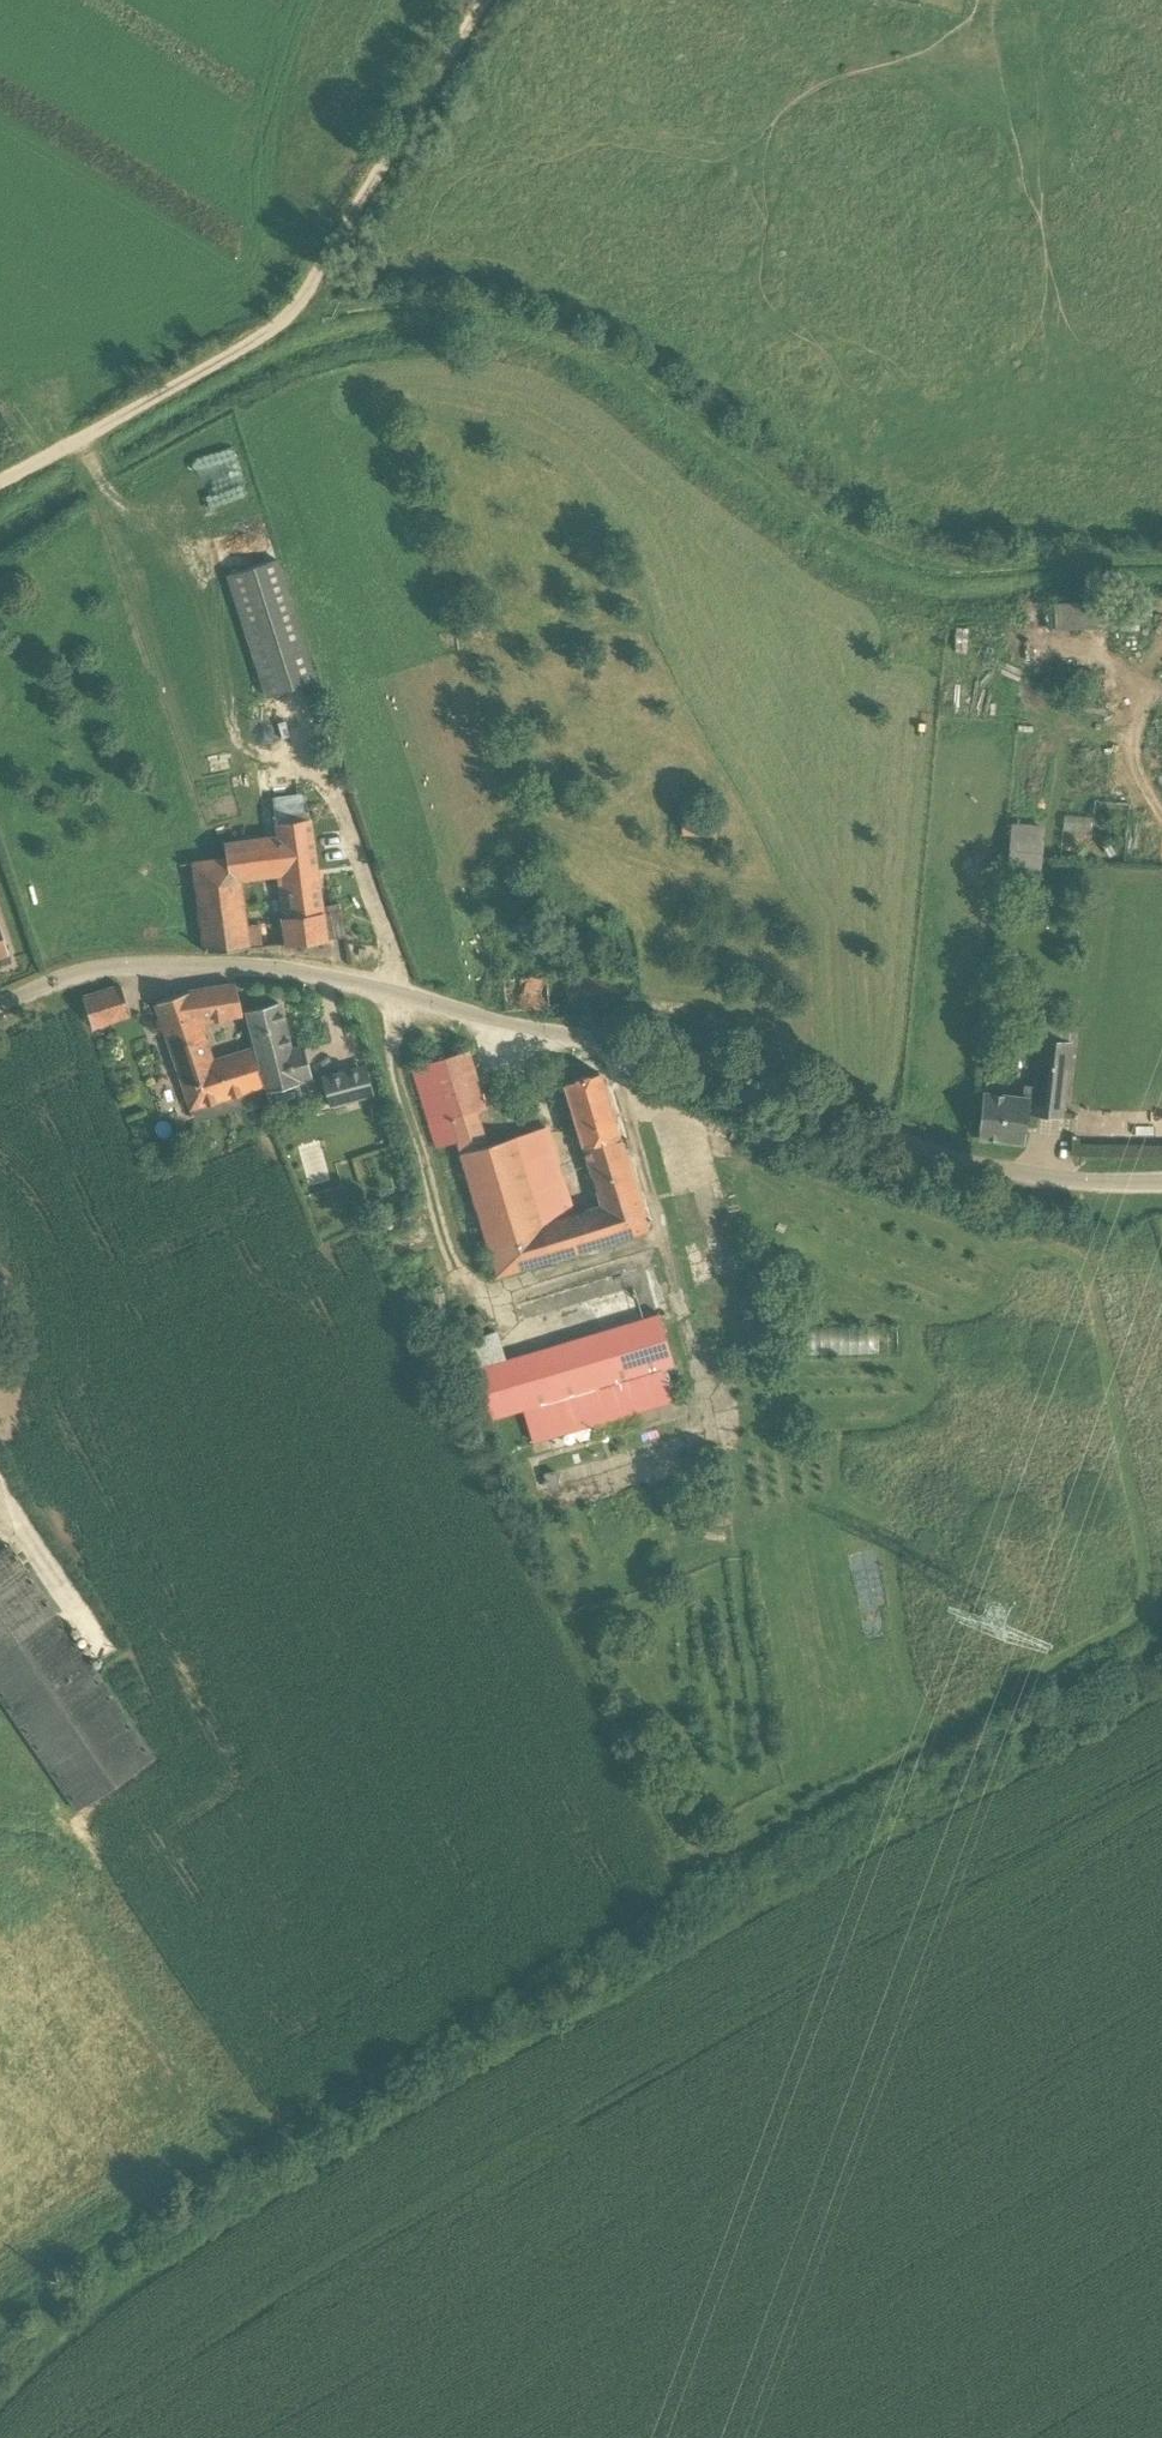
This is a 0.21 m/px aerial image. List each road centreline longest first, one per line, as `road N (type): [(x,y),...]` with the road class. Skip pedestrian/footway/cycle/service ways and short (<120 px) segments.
road 1 (unclassified): [(0,1003),(108,972),(290,965),(1068,1166),(1161,1172)]
road 2 (track): [(480,0),(290,319)]
road 3 (track): [(0,478),(82,441),(290,319)]

